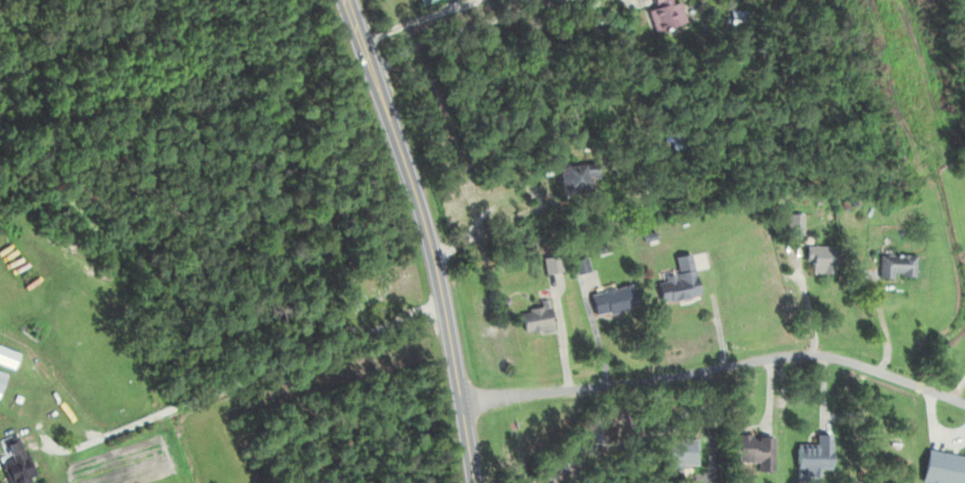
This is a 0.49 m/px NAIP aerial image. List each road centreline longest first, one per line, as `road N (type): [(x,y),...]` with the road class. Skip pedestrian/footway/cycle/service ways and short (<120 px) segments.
road 1 (residential): [(463,384),(636,374),(803,346),(881,360),(964,391)]
road 2 (primary): [(481,482),(427,195),(352,0)]
road 3 (residential): [(450,308),(75,456)]

